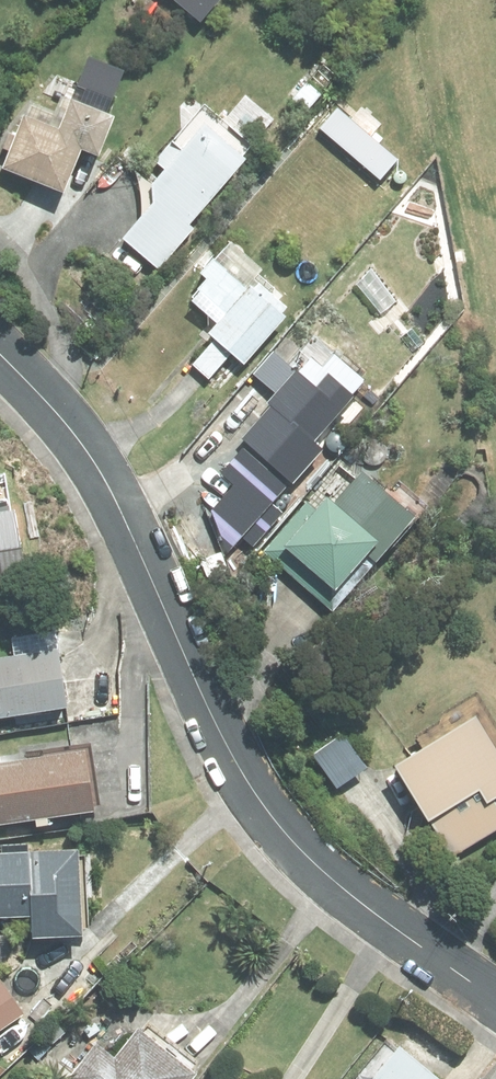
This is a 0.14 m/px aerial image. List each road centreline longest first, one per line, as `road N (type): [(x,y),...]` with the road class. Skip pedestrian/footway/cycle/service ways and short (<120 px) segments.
road 1 (residential): [(0,356),(90,454),(248,788),(304,855),(495,1000)]

